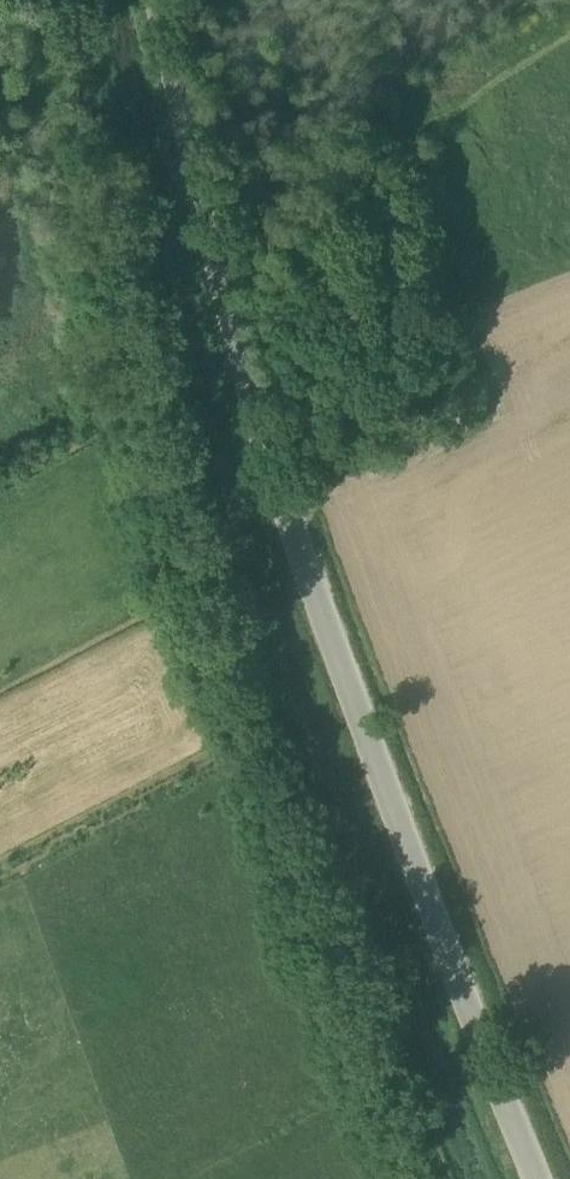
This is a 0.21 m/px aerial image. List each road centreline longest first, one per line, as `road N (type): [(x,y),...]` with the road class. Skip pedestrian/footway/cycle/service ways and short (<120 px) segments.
road 1 (unclassified): [(546,1178),(287,523),(156,0)]

